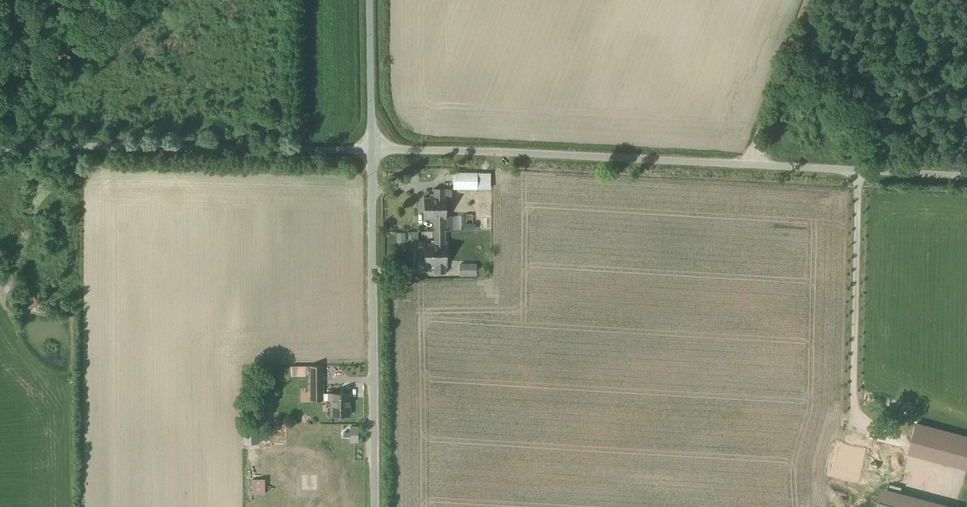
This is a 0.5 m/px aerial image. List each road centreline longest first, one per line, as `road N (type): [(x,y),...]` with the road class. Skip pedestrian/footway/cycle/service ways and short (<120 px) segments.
road 1 (unclassified): [(966,176),(372,153)]
road 2 (unclassified): [(372,153),(48,147),(0,154)]
road 3 (unclassified): [(375,506),(372,153)]
road 4 (unclassified): [(372,153),(370,0)]

